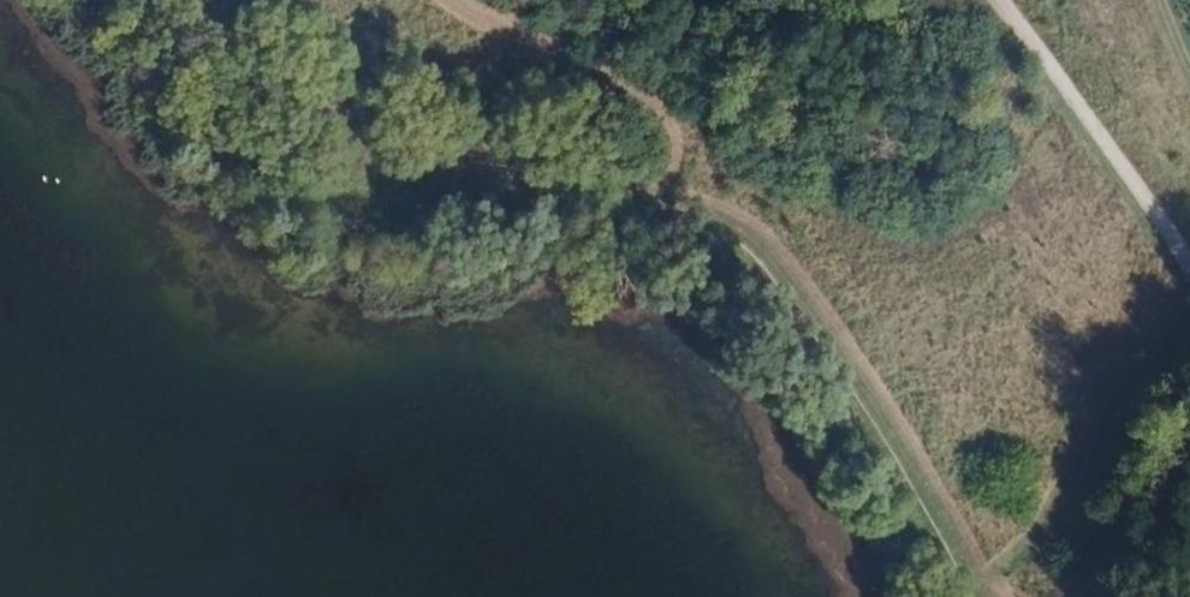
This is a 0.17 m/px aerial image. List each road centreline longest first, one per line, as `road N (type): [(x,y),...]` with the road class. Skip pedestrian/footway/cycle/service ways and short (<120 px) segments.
road 1 (track): [(993,0),(1189,268)]

